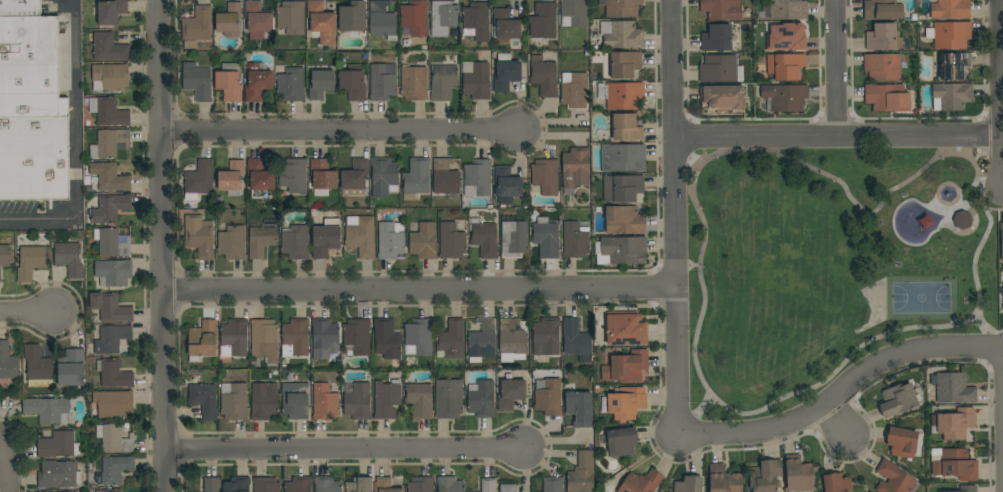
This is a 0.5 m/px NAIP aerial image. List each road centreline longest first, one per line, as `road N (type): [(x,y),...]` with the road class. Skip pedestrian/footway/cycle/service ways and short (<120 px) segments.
road 1 (residential): [(163,294),(675,286)]
road 2 (residential): [(159,0),(166,491)]
road 3 (residential): [(672,0),(676,406),(683,427),(675,434)]
road 4 (residential): [(165,452),(527,451)]
road 5 (residential): [(162,133),(520,133)]
road 6 (residential): [(683,427),(718,437),(781,429),(827,405),(868,368),(920,350),(1002,348)]
road 7 (residential): [(675,142),(1002,139)]
road 8 (residential): [(1000,0),(1002,191)]
road 9 (residential): [(836,0),(837,139)]

